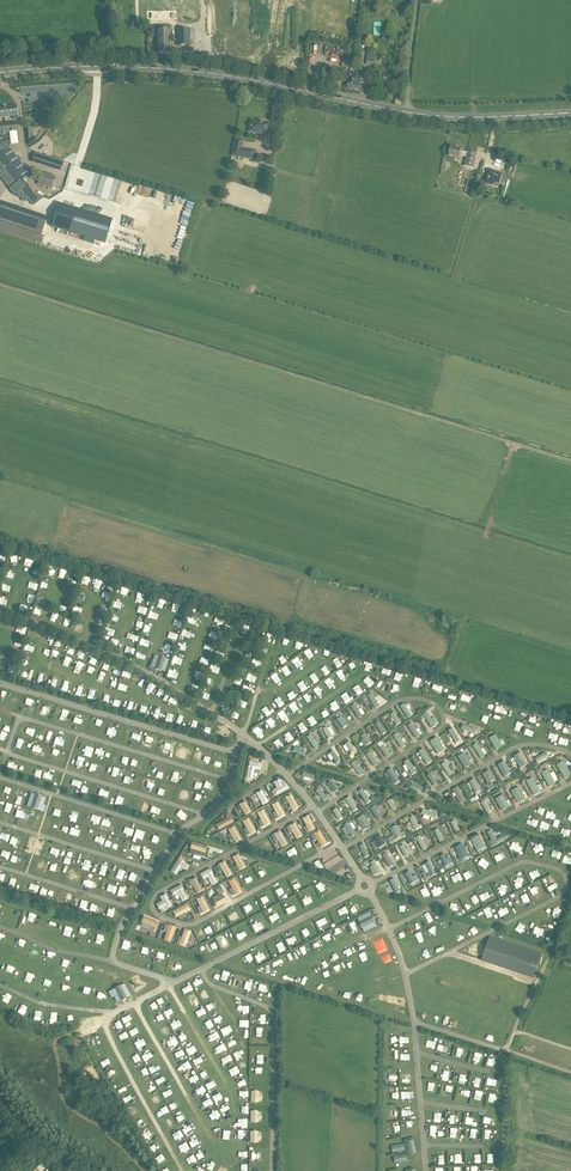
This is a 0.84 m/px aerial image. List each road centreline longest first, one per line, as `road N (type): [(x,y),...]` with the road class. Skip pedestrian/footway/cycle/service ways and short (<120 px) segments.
road 1 (primary): [(570,113),(439,116),(162,68),(0,72)]

